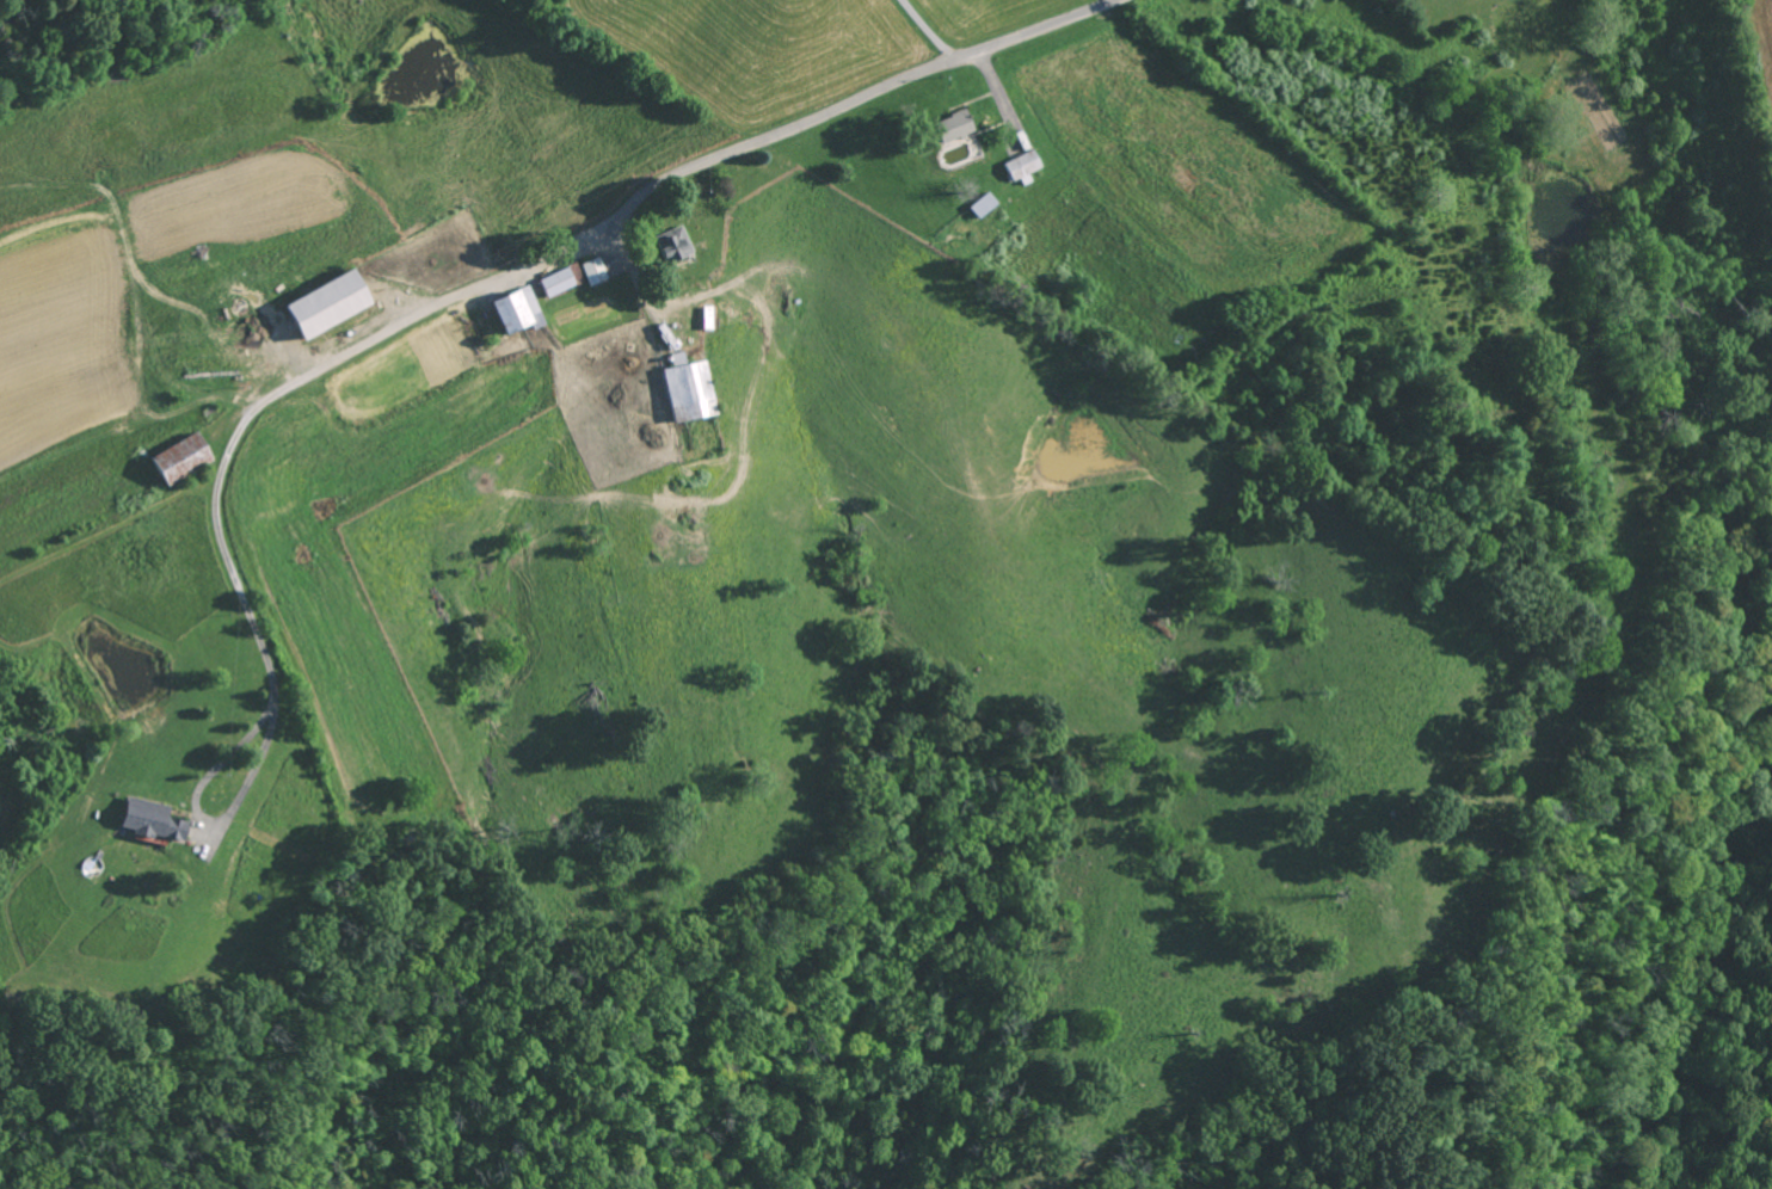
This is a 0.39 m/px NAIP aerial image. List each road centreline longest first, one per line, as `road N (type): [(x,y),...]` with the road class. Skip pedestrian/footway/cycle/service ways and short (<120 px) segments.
road 1 (residential): [(611,252),(626,211),(665,181),(1120,0)]

